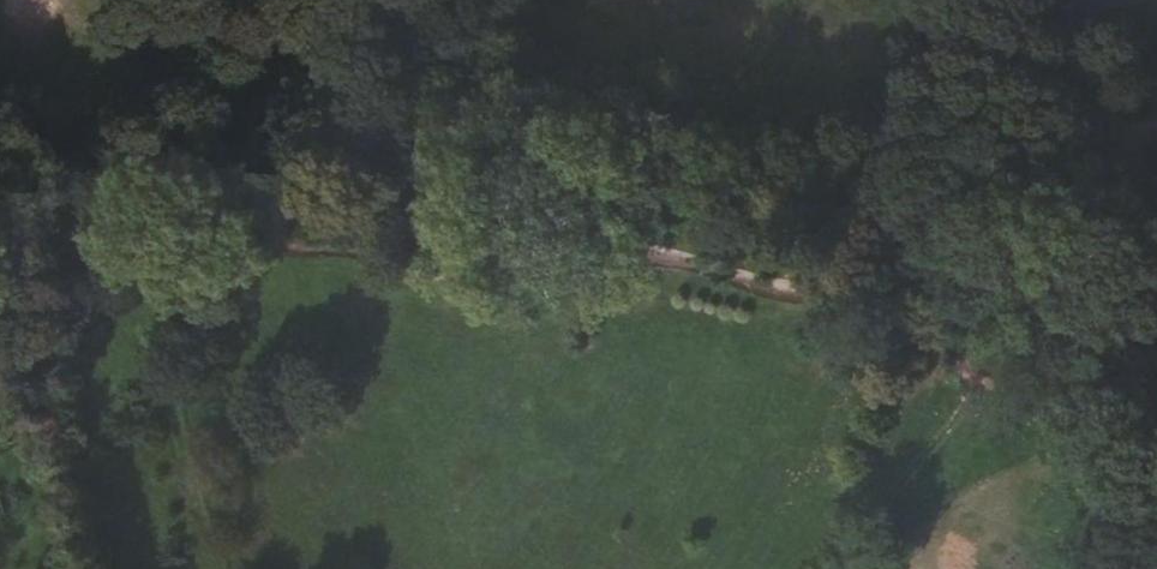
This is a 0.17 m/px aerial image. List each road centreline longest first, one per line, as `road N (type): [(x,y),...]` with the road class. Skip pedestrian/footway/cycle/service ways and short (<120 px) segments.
road 1 (residential): [(373,0),(0,258)]

